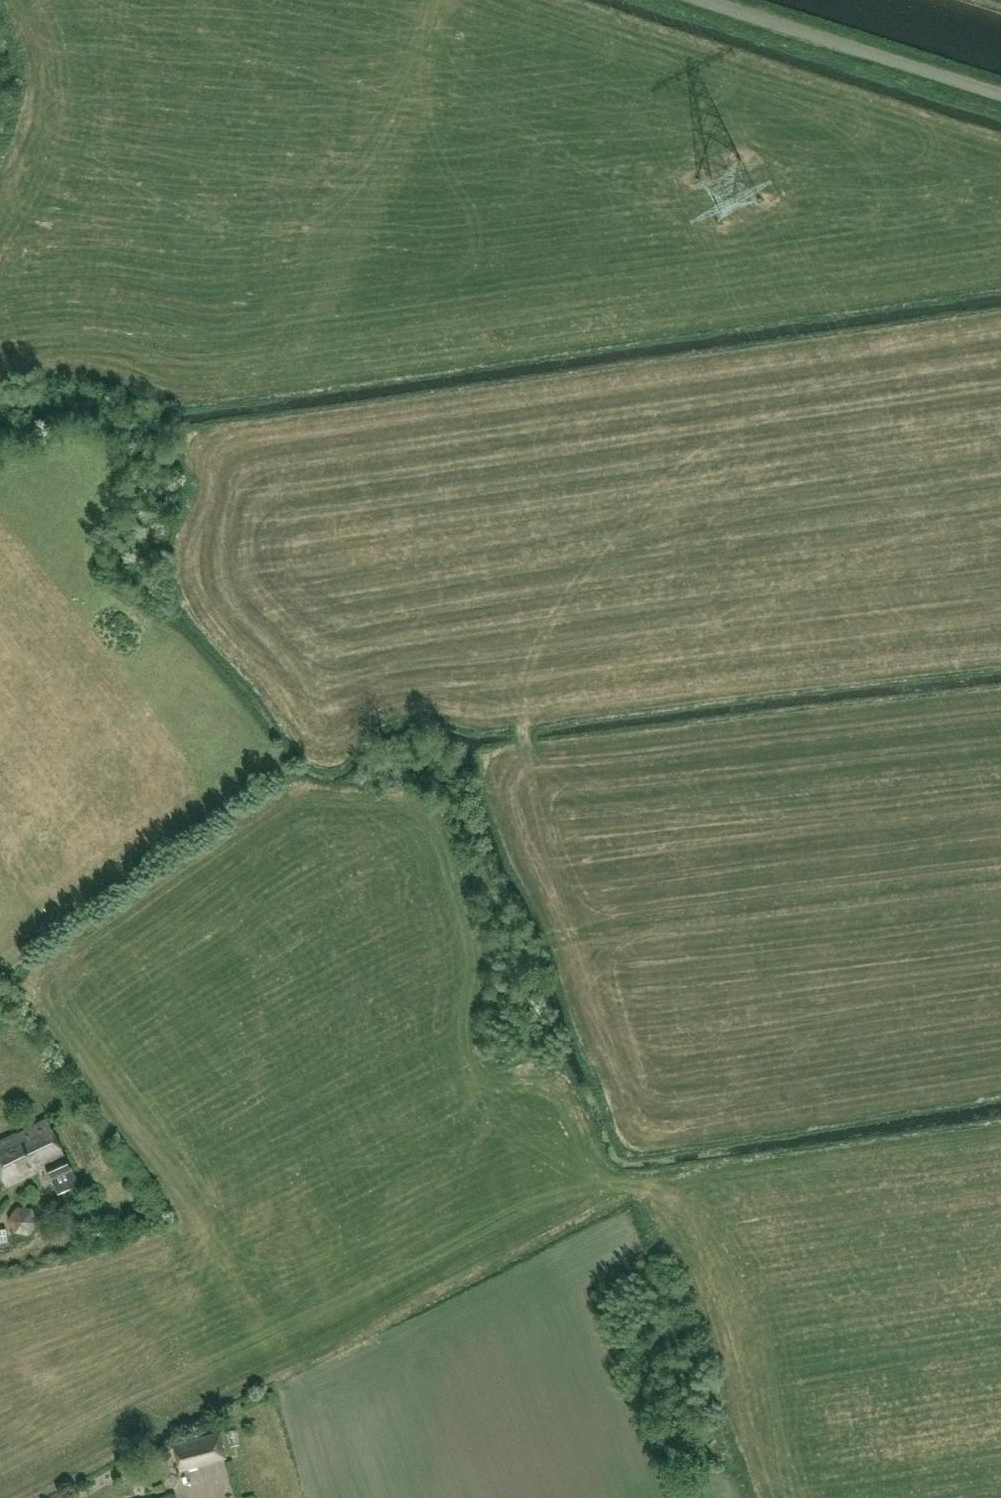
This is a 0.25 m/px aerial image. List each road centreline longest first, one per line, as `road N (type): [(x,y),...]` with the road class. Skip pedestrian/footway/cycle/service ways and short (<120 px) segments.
road 1 (unclassified): [(1000,94),(705,0)]

